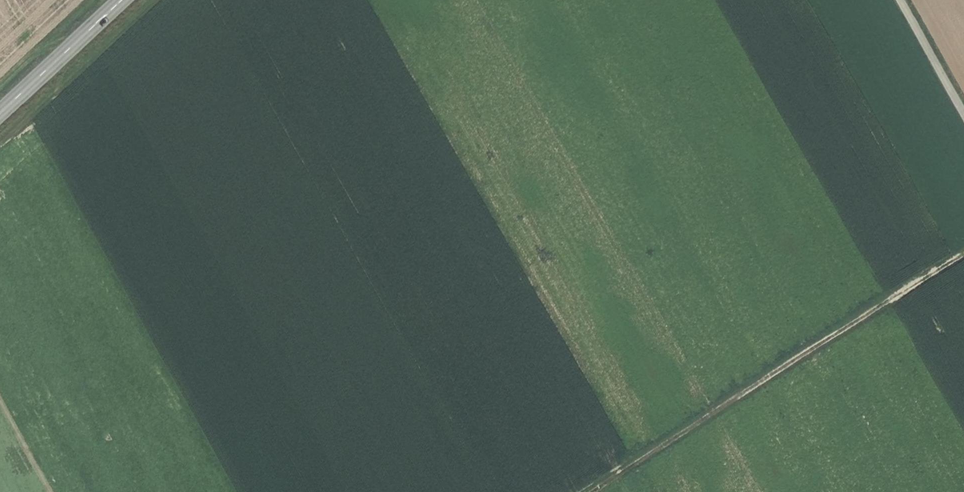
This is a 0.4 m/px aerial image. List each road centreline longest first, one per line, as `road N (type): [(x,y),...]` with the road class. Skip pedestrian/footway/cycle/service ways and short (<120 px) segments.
road 1 (track): [(963,255),(594,491)]
road 2 (secondary): [(0,114),(124,0)]

